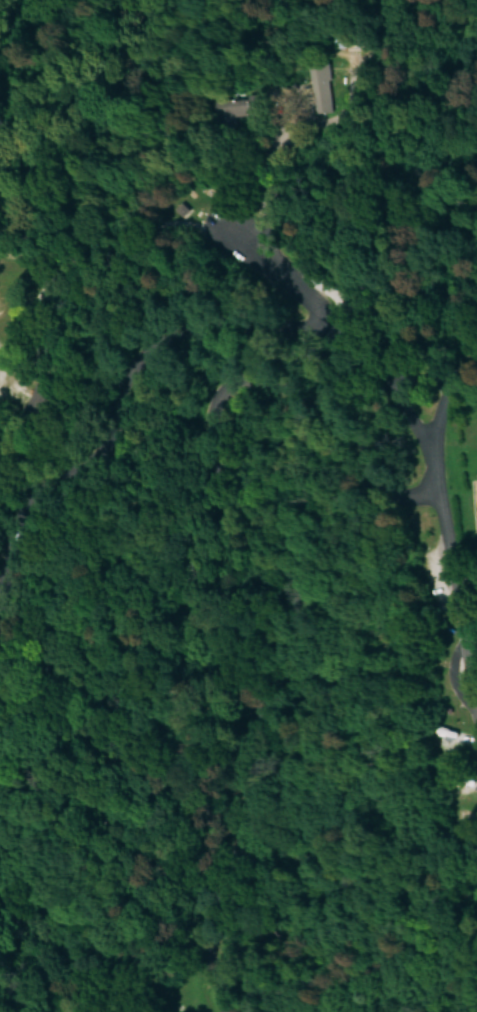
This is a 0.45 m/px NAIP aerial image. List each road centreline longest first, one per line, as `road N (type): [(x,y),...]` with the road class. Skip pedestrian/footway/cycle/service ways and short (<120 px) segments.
road 1 (residential): [(476,713),(434,505),(404,495),(386,462),(318,399),(274,381),(230,386),(211,416),(255,637),(204,932),(228,1011)]
road 2 (residential): [(402,378),(278,327),(215,322),(146,359),(89,461),(41,485),(23,511),(0,607)]
road 3 (residential): [(434,505),(402,378)]

